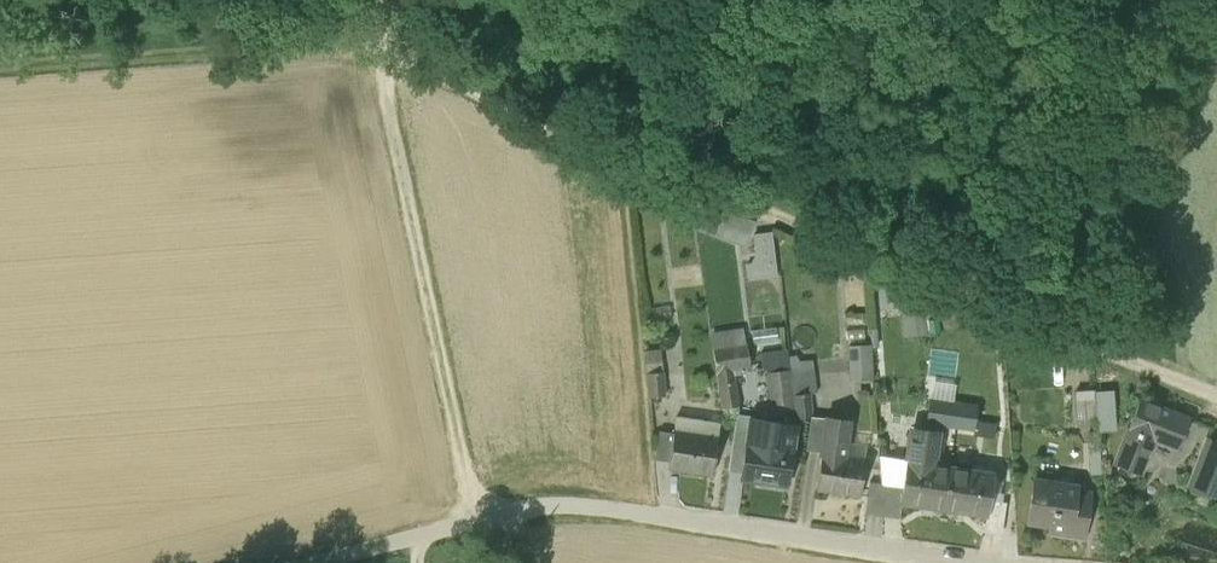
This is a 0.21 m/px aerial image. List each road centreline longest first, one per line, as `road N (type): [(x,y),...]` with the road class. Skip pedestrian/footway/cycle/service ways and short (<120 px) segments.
road 1 (track): [(1216,398),(365,42)]
road 2 (unclassified): [(994,562),(573,502),(327,562)]
road 3 (track): [(476,524),(365,42)]
road 4 (track): [(365,42),(332,33),(0,58)]

